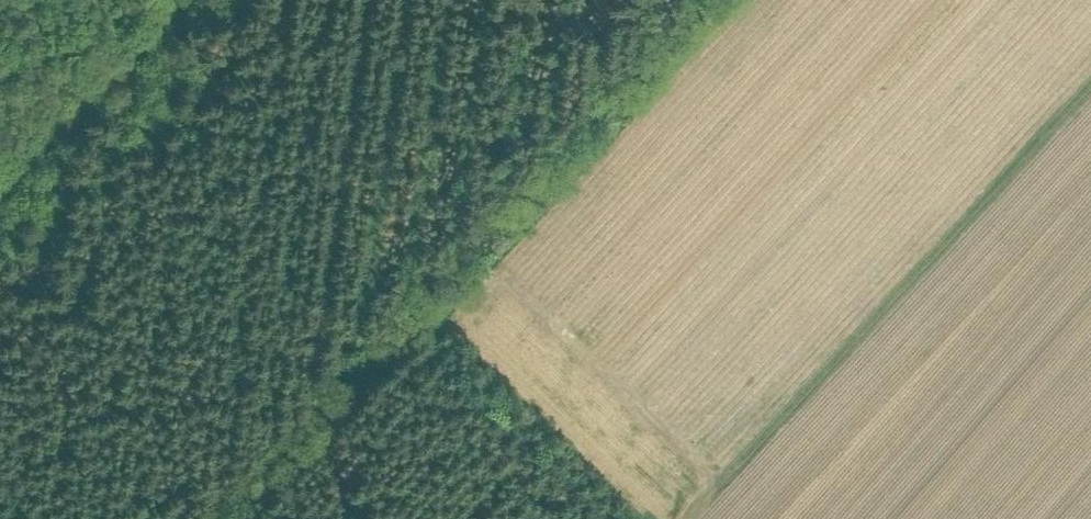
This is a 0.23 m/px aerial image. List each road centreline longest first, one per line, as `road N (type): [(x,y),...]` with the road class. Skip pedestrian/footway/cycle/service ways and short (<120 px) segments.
road 1 (track): [(0,155),(155,0)]

